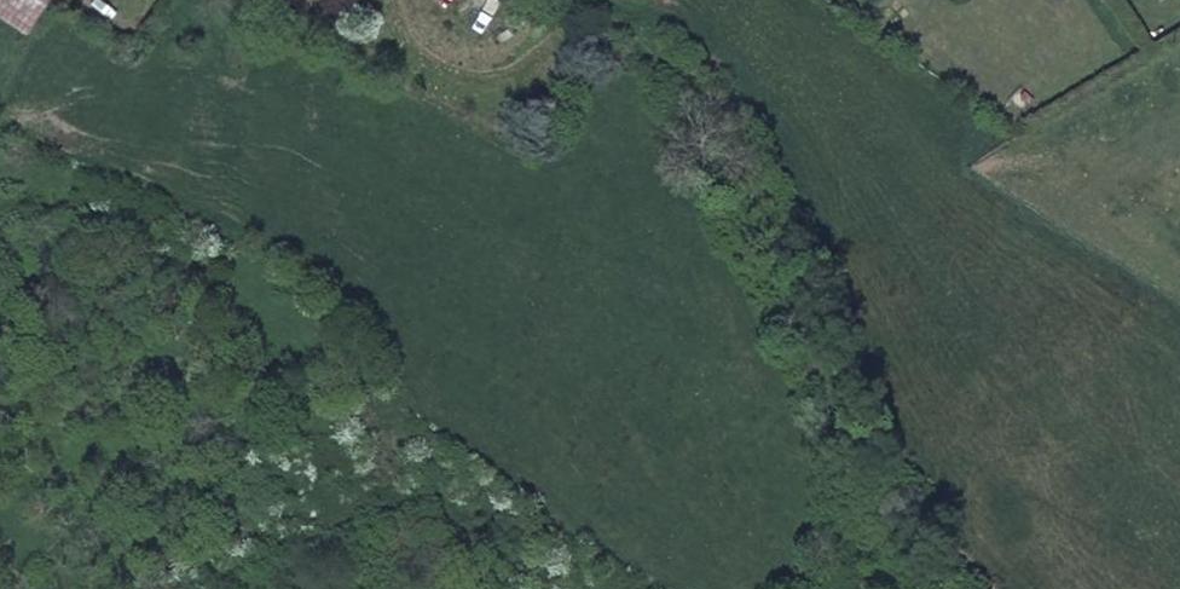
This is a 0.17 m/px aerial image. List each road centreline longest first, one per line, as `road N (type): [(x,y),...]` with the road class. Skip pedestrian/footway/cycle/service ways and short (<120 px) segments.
road 1 (track): [(941,588),(851,453),(660,52),(589,0)]

